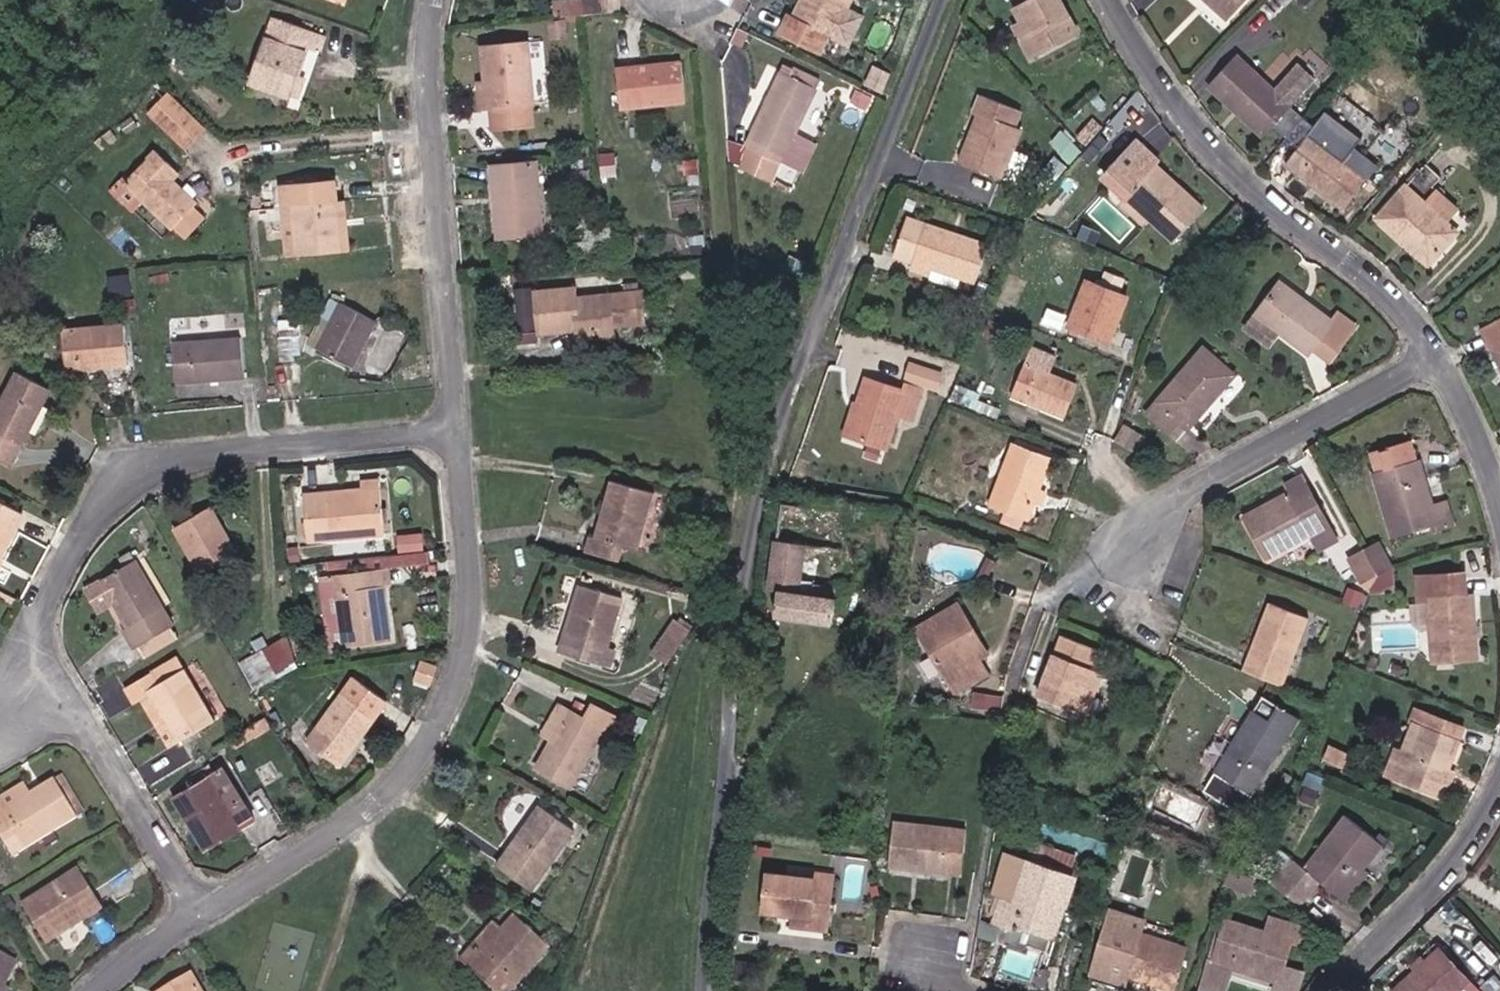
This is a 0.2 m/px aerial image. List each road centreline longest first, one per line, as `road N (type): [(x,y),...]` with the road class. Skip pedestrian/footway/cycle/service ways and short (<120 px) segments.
road 1 (unclassified): [(701,990),(739,588),(760,482),(788,388),(834,288),(940,0)]
road 2 (residential): [(201,914),(368,806),(414,762),(446,710),(467,584),(452,430)]
road 3 (residential): [(452,430),(228,451),(160,470),(95,522),(48,600),(39,629),(56,677)]
road 4 (residential): [(1115,0),(1191,125),(1246,182),(1403,307),(1440,360)]
road 5 (residential): [(452,430),(427,83),(432,0)]
road 6 (residential): [(1440,360),(1179,492),(1144,555)]
road 7 (residential): [(56,677),(201,914)]
road 8 (residential): [(1499,787),(1448,863),(1332,990)]
road 9 (residential): [(1440,360),(1499,509)]
road 10 (residential): [(101,990),(201,914)]

